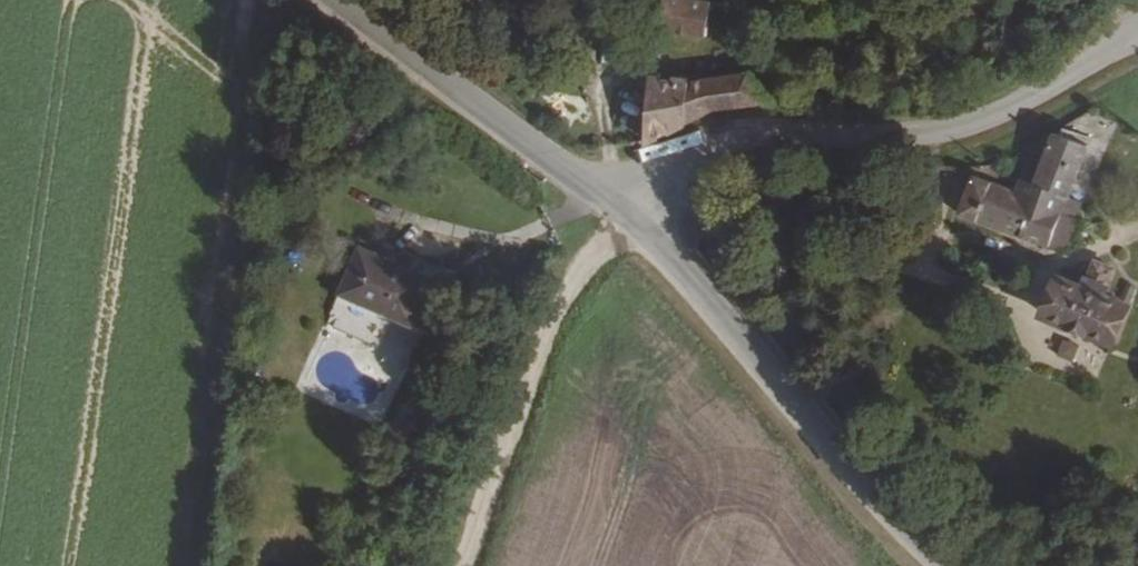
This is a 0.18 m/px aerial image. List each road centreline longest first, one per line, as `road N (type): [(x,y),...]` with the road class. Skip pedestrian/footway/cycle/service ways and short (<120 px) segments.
road 1 (track): [(926,244),(957,234),(1024,256),(1033,272),(1022,291),(1003,298),(624,187),(583,86)]
road 2 (unclassified): [(1137,20),(1000,109),(919,139),(748,142),(681,158),(600,199)]
road 3 (tertiary): [(600,199),(667,261),(891,533),(927,565)]
road 4 (track): [(453,565),(490,436),(531,330),(569,266),(627,223)]
road 5 (tertiary): [(340,0),(600,199)]
road 6 (track): [(600,199),(493,242),(389,216)]

